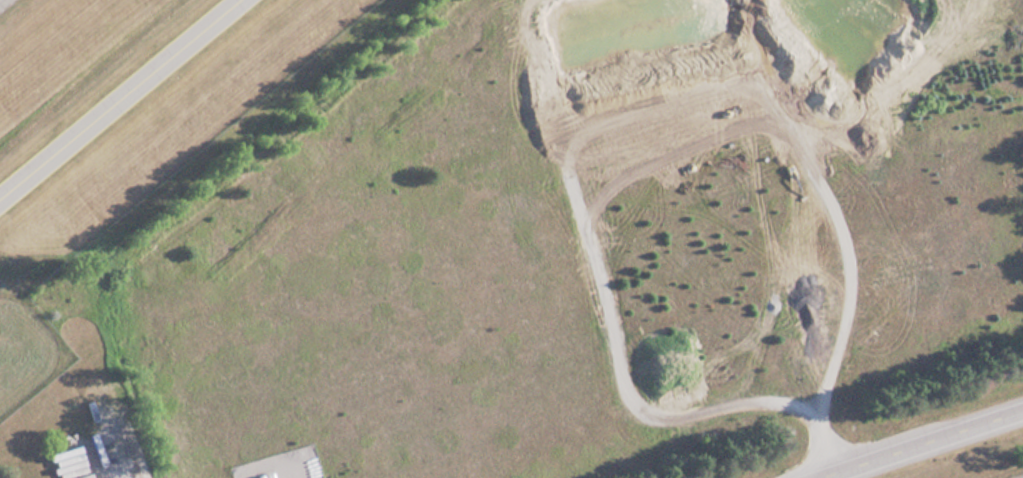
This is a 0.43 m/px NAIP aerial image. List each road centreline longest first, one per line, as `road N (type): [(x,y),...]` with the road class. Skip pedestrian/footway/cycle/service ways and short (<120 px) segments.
road 1 (primary): [(814,477),(1022,408)]

